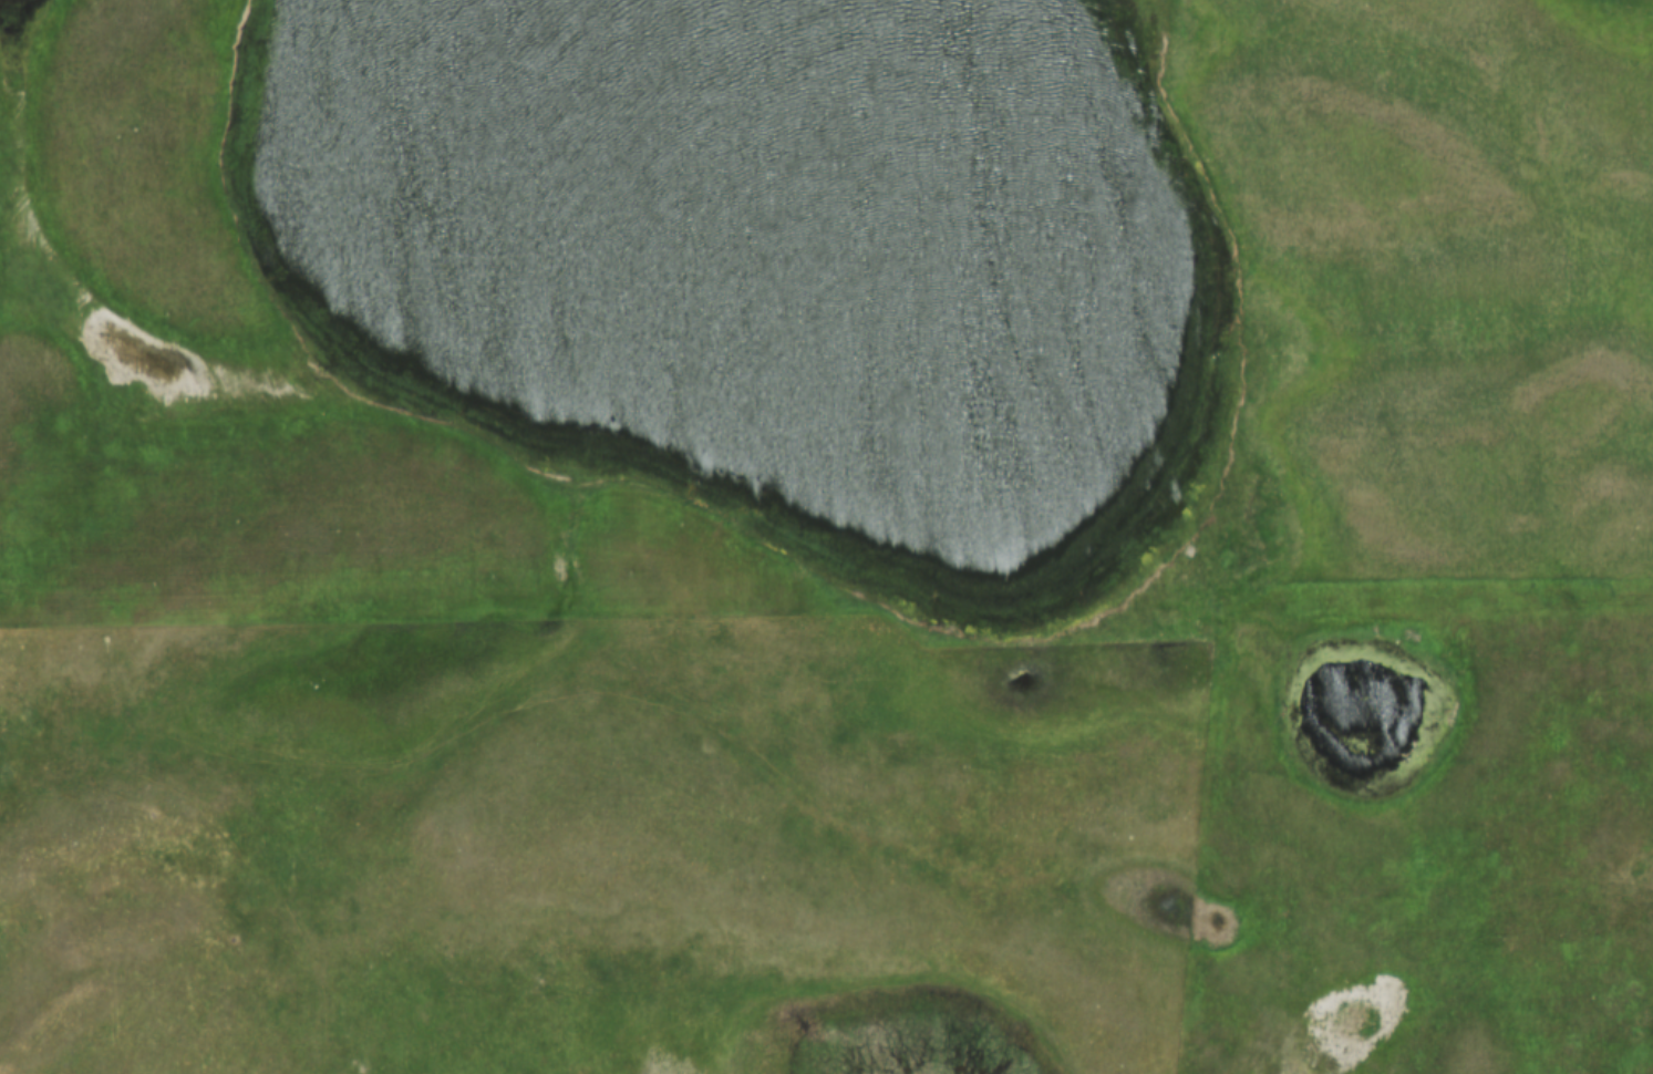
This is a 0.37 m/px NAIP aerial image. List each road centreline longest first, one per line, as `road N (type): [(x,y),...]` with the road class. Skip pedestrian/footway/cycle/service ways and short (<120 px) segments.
road 1 (track): [(1209,1073),(1242,696),(1269,621),(1296,607),(1652,603)]

